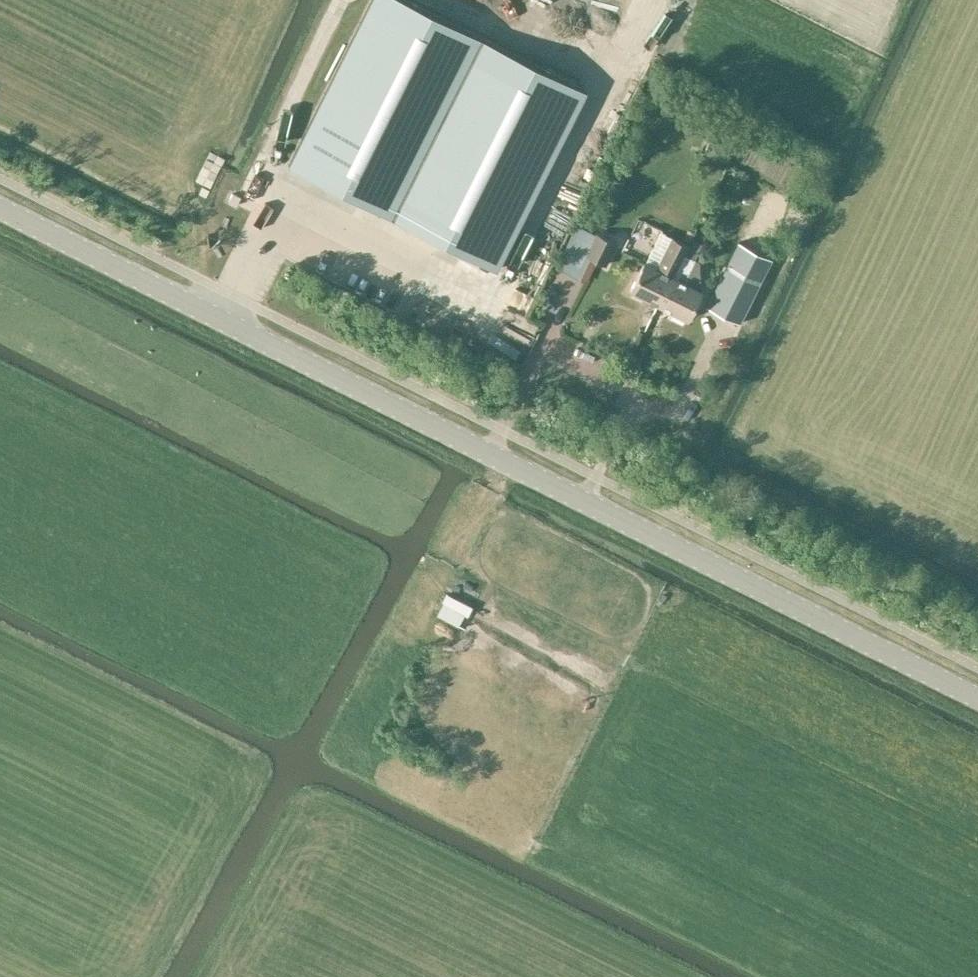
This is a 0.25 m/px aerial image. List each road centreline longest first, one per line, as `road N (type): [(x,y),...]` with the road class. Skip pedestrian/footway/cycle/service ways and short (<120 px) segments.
road 1 (tertiary): [(977,697),(0,206)]

